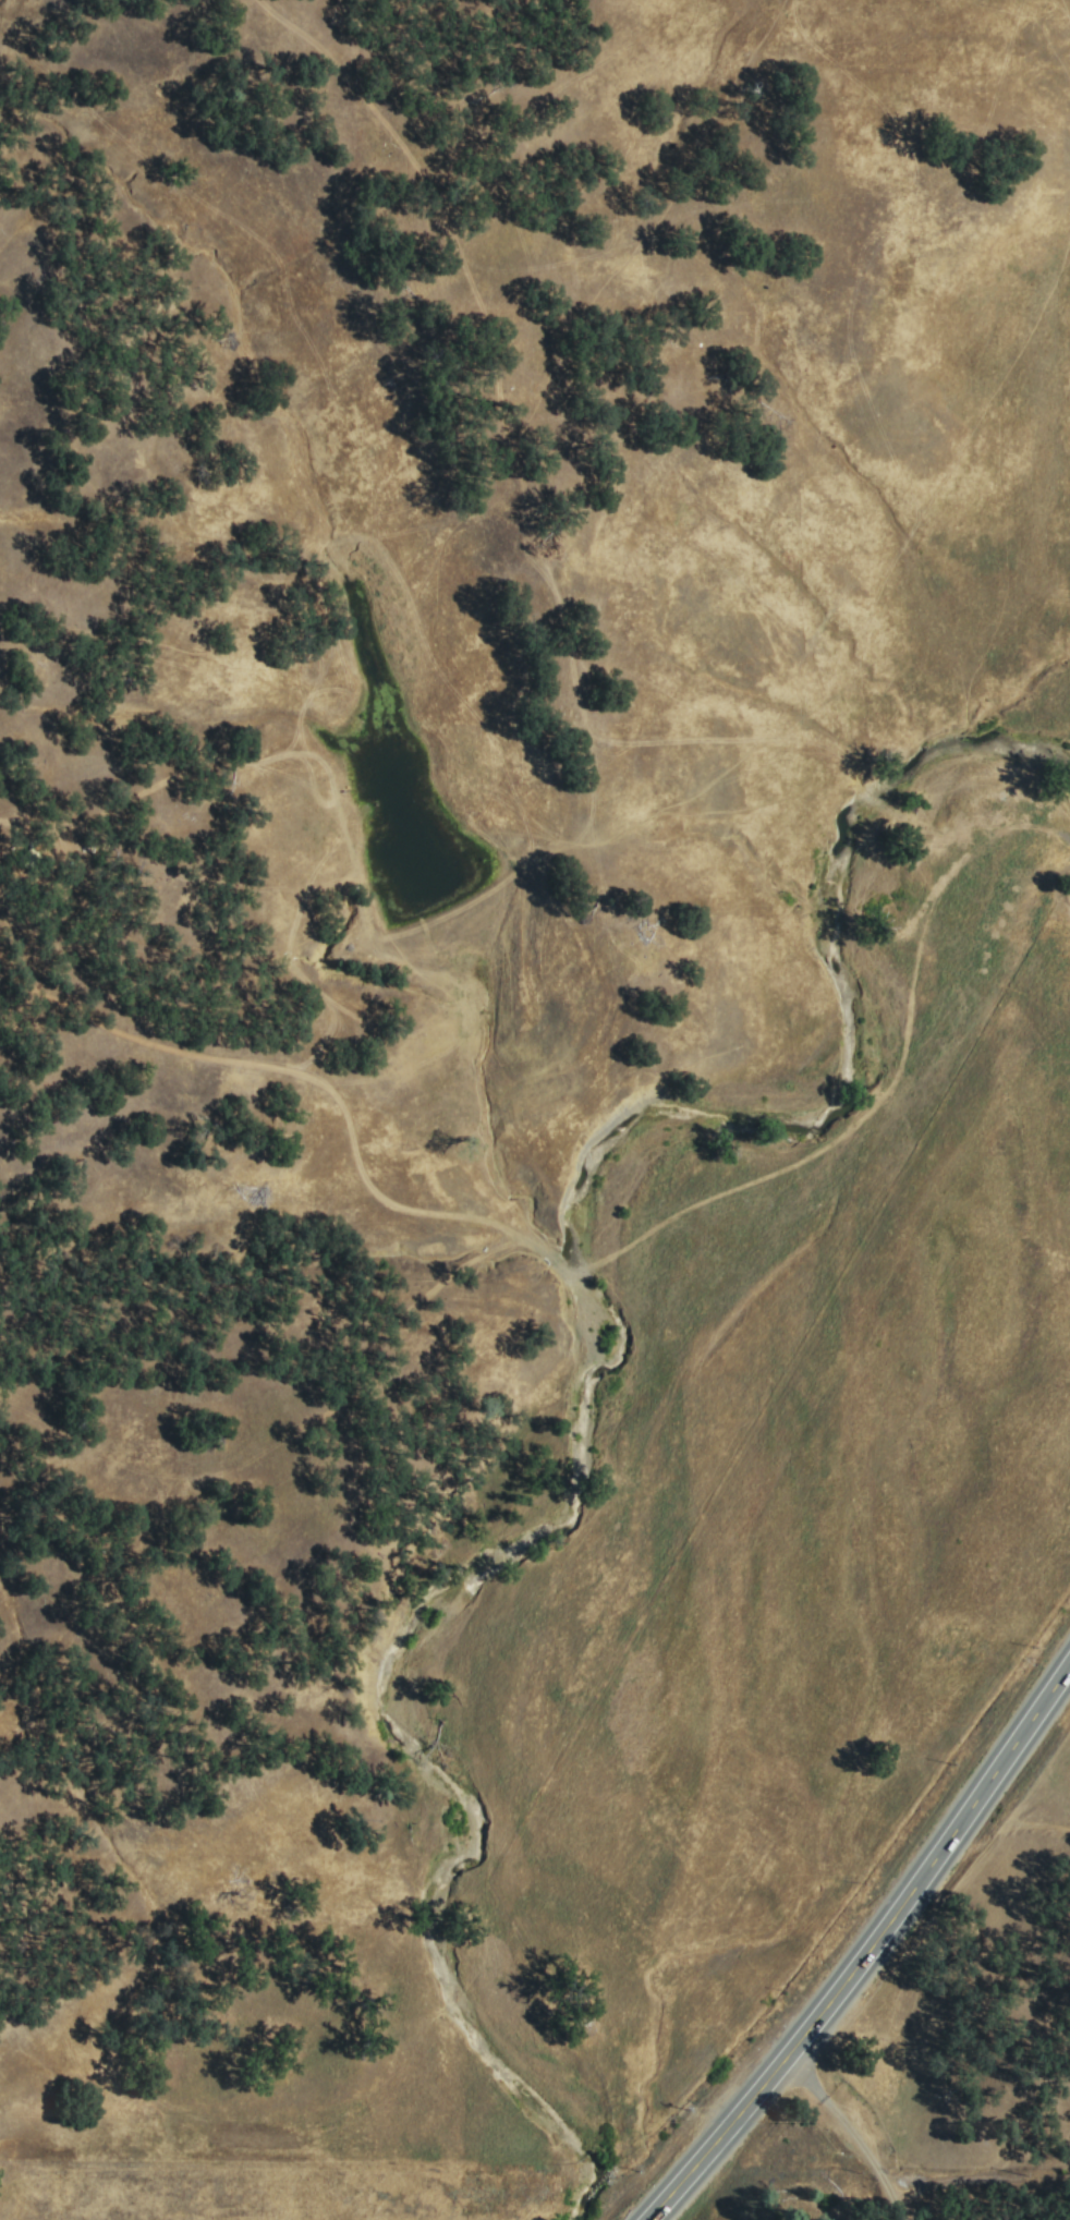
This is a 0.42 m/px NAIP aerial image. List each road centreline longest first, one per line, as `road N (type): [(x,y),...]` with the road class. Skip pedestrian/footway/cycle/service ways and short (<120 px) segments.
road 1 (track): [(1069,838),(1030,824),(1006,826),(970,845),(950,870),(929,900),(916,944),(893,1077),(856,1119),(780,1169),(706,1198),(568,1272),(494,1222),(388,1203),(355,1167),(340,1104),(313,1078),(136,1039),(32,987),(0,956)]
road 2 (track): [(256,0),(358,95),(423,181),(449,235),(477,306),(531,538),(559,610),(582,733)]
road 3 (primary): [(643,2219),(844,1979),(1069,1659)]

